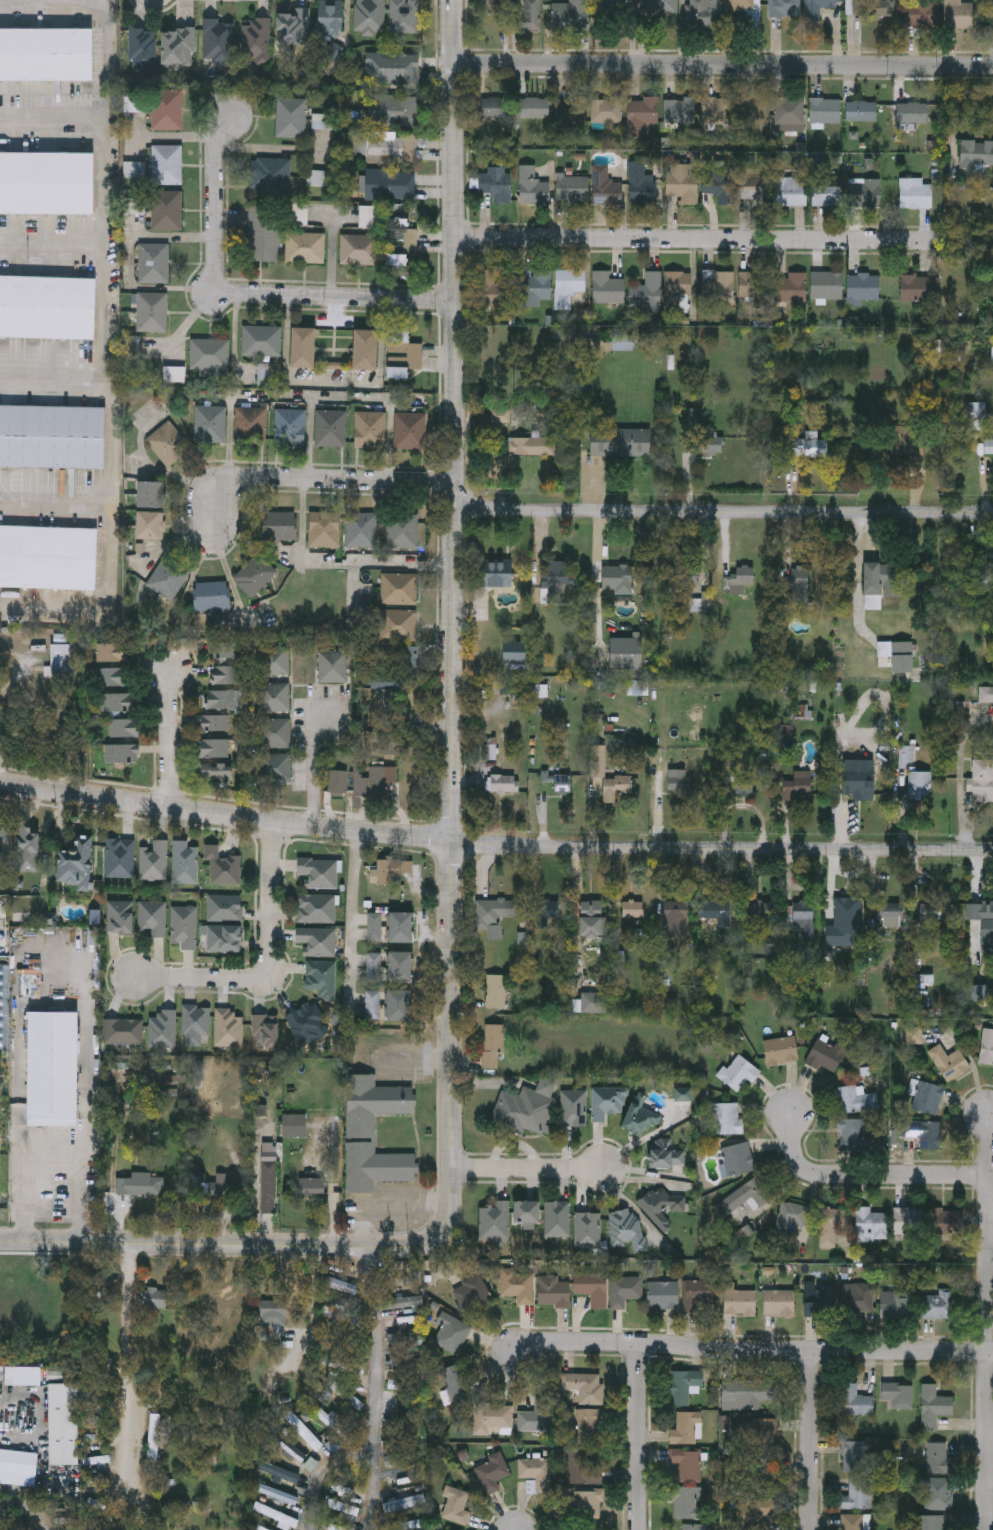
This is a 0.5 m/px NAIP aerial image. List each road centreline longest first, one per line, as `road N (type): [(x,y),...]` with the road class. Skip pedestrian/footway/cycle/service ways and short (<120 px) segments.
road 1 (tertiary): [(453,0),(455,566),(444,1233),(421,1247),(378,1249),(0,1244)]
road 2 (tertiary): [(992,850),(502,846),(452,839)]
road 3 (residential): [(992,66),(453,63)]
road 4 (residential): [(992,512),(455,508)]
road 5 (residential): [(939,241),(455,237)]
road 6 (residential): [(992,1352),(549,1344),(518,1351)]
road 7 (tertiary): [(452,839),(0,783)]
road 8 (residential): [(991,1116),(986,1529)]
road 9 (residential): [(132,980),(262,976),(270,962),(270,819)]
road 10 (residential): [(376,1529),(378,1249)]
road 11 (residential): [(455,481),(234,484),(219,500),(212,531)]
road 12 (residential): [(215,271),(241,295),(455,302)]
road 13 (residential): [(989,1174),(807,1171),(795,1154),(791,1113)]
road 14 (residential): [(639,1346),(638,1529)]
road 15 (residential): [(812,1351),(810,1529)]
road 16 (residential): [(232,119),(215,153),(215,271)]
road 17 (residential): [(450,1168),(603,1168)]
road 18 (residential): [(165,805),(163,667)]
road 19 (residential): [(378,1449),(319,1470),(313,1529)]

